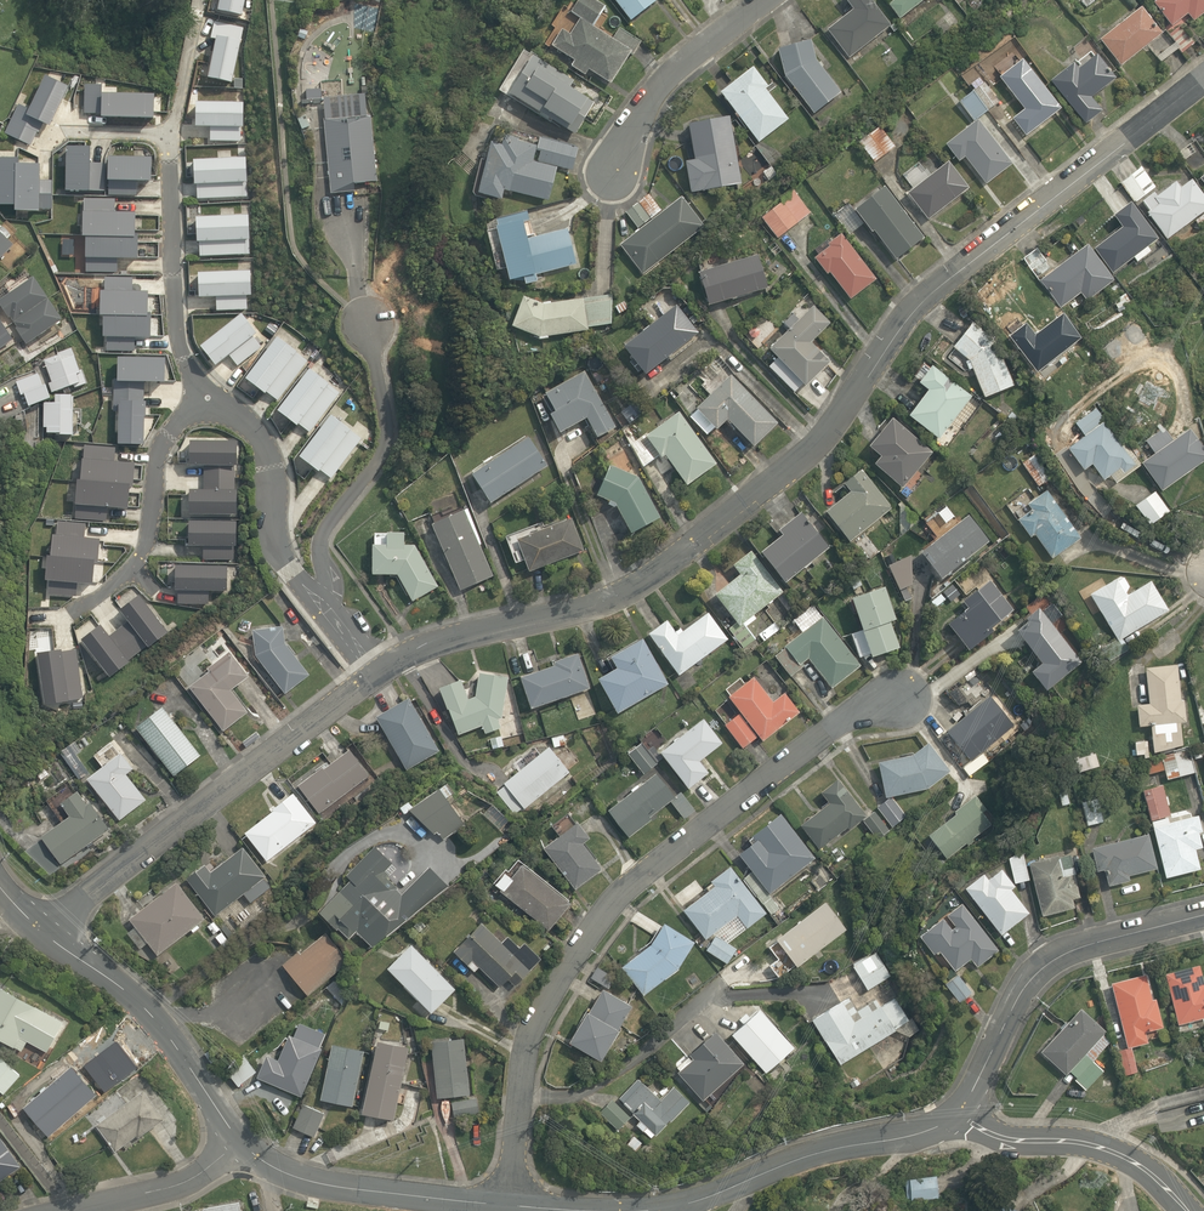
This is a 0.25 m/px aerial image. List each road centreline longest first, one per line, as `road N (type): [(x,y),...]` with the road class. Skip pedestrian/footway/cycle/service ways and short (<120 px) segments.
road 1 (residential): [(379,679),(450,648),(623,596),(794,475),(831,438),(932,298),(1095,186),(1203,96)]
road 2 (residential): [(521,1101),(528,1046),(595,922),(776,771),(917,690)]
road 3 (residential): [(39,927),(379,679)]
road 4 (tertiary): [(1203,915),(1069,950),(1038,971),(956,1112)]
road 5 (residential): [(220,407),(253,432),(268,457),(274,534),(287,566),(379,679)]
road 6 (tertiary): [(956,1112),(928,1131),(800,1157),(671,1210)]
road 7 (tertiary): [(39,927),(130,993),(240,1144)]
road 8 (tertiary): [(240,1144),(293,1176),(337,1187),(507,1205)]
road 9 (residential): [(791,0),(659,122),(613,191)]
road 10 (residential): [(956,1112),(998,1136),(1119,1154),(1188,1210)]
road 11 (residential): [(200,386),(176,320),(171,135)]
road 12 (residential): [(71,617),(136,563),(160,447),(194,408)]
road 13 (residential): [(521,1101),(589,1089),(722,983)]
road 14 (residential): [(240,1144),(180,1186),(83,1210)]
road 15 (residential): [(171,135),(200,0)]

